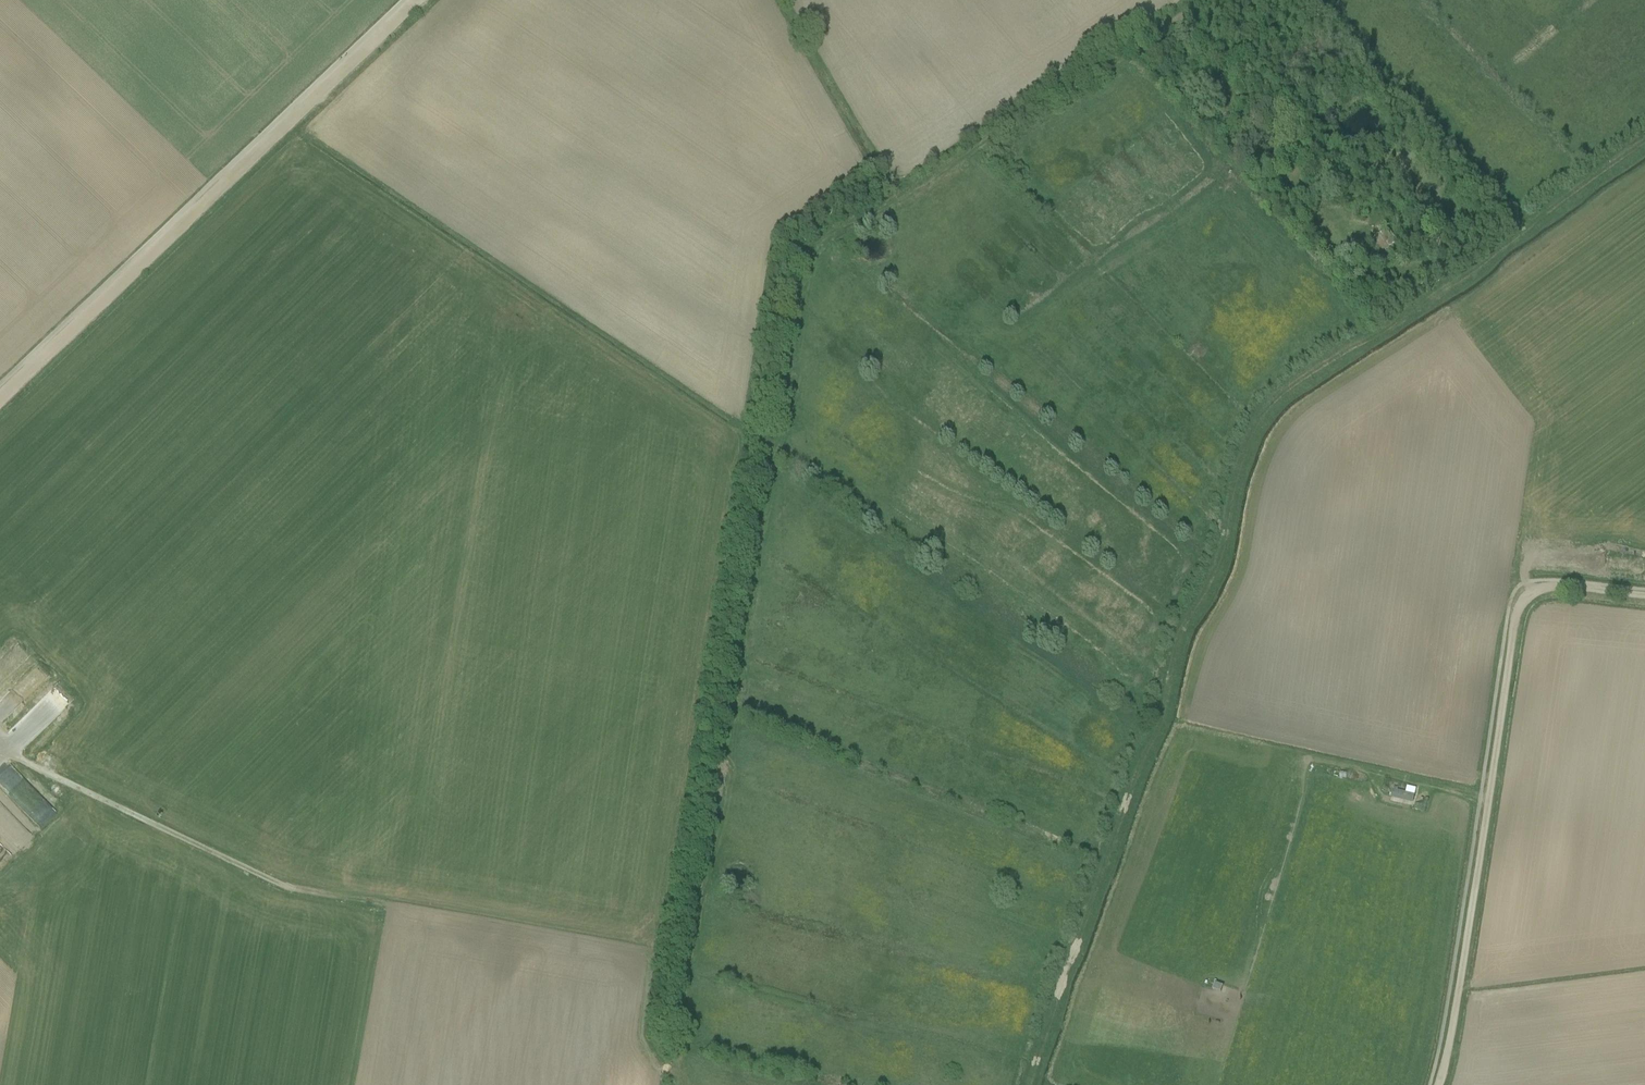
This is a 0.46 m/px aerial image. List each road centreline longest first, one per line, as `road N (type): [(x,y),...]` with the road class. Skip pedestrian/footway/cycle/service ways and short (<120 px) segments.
road 1 (track): [(1438,1084),(1520,608),(1563,589),(1644,598)]
road 2 (track): [(0,398),(417,0)]
road 3 (track): [(1205,0),(898,193)]
road 4 (track): [(1488,799),(1314,760)]

